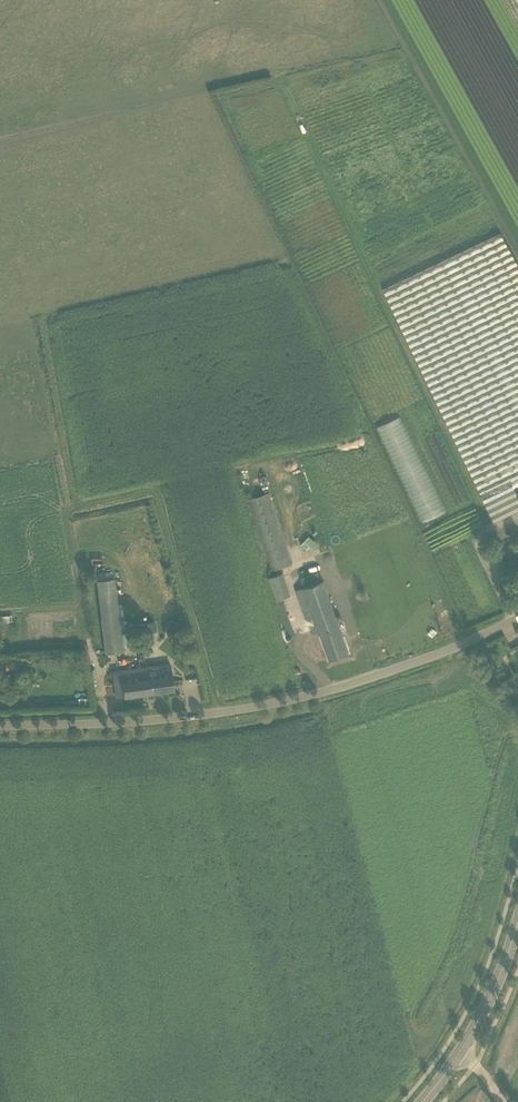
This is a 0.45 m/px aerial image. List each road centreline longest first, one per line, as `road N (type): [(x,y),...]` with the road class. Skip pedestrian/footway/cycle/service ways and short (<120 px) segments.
road 1 (unclassified): [(0,725),(169,719),(298,698),(517,618)]
road 2 (tertiary): [(422,1101),(480,1019),(517,922)]

